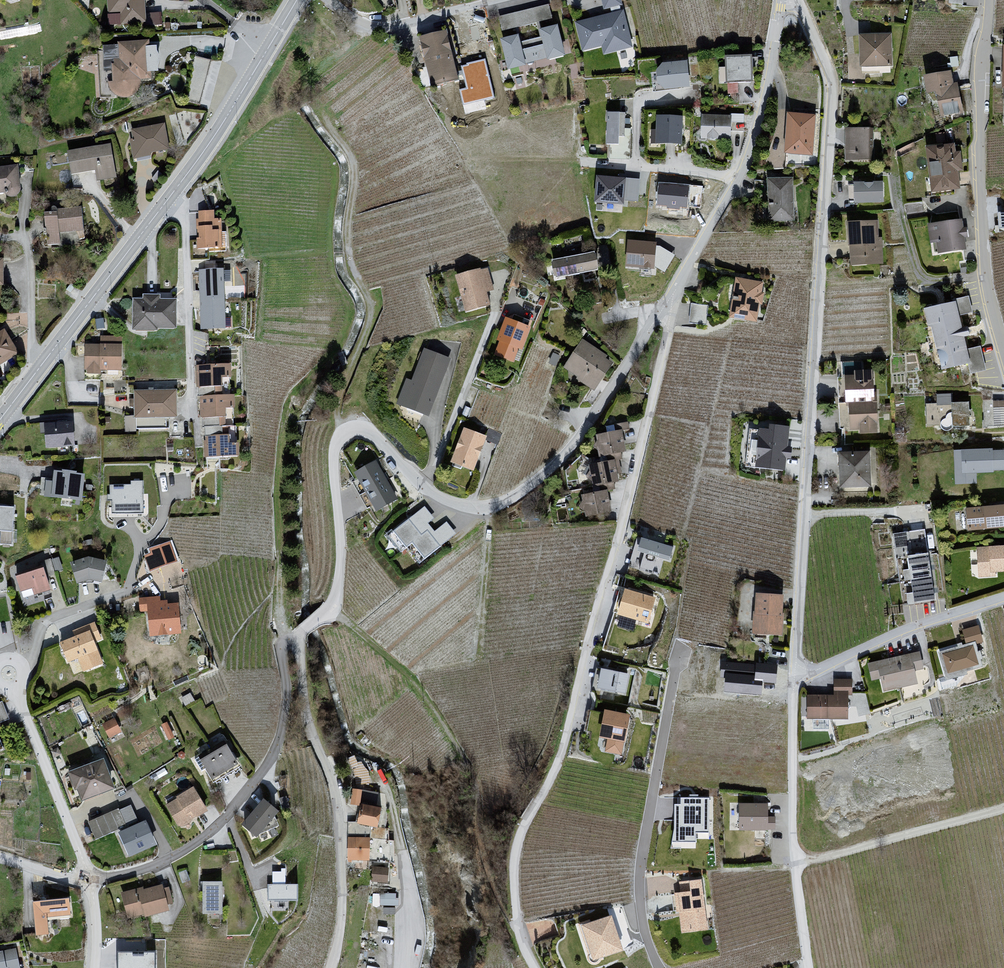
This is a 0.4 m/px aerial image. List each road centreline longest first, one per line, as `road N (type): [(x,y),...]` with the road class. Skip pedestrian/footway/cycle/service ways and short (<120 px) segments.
road 1 (unclassified): [(534,967),(517,908),(519,840),(563,738),(674,286)]
road 2 (residential): [(299,636),(335,598),(341,559),(333,459),(342,432),(366,429),(452,503),(502,505),(575,442),(674,286)]
road 3 (residential): [(790,678),(833,86),(793,0)]
road 4 (residential): [(297,0),(208,145),(0,419)]
road 5 (track): [(327,613),(411,678),(479,782),(494,885),(517,908)]
road 6 (residential): [(299,636),(281,644),(287,711),(277,743),(262,779),(228,820),(157,867),(90,883)]
road 7 (residential): [(1003,350),(979,275),(980,79),(990,0)]
road 8 (residential): [(332,967),(341,923),(340,826),(309,725),(299,636)]
road 9 (residential): [(660,967),(639,919),(637,879),(677,653)]
road 10 (residential): [(674,286),(746,164),(781,0)]
road 11 (residential): [(808,967),(790,678)]
road 12 (residential): [(790,678),(1003,599)]
road 13 (residential): [(8,672),(90,883)]
road 14 (track): [(1003,809),(798,866)]
road 15 (residential): [(330,0),(369,30),(503,0)]
road 16 (track): [(488,510),(479,659)]

